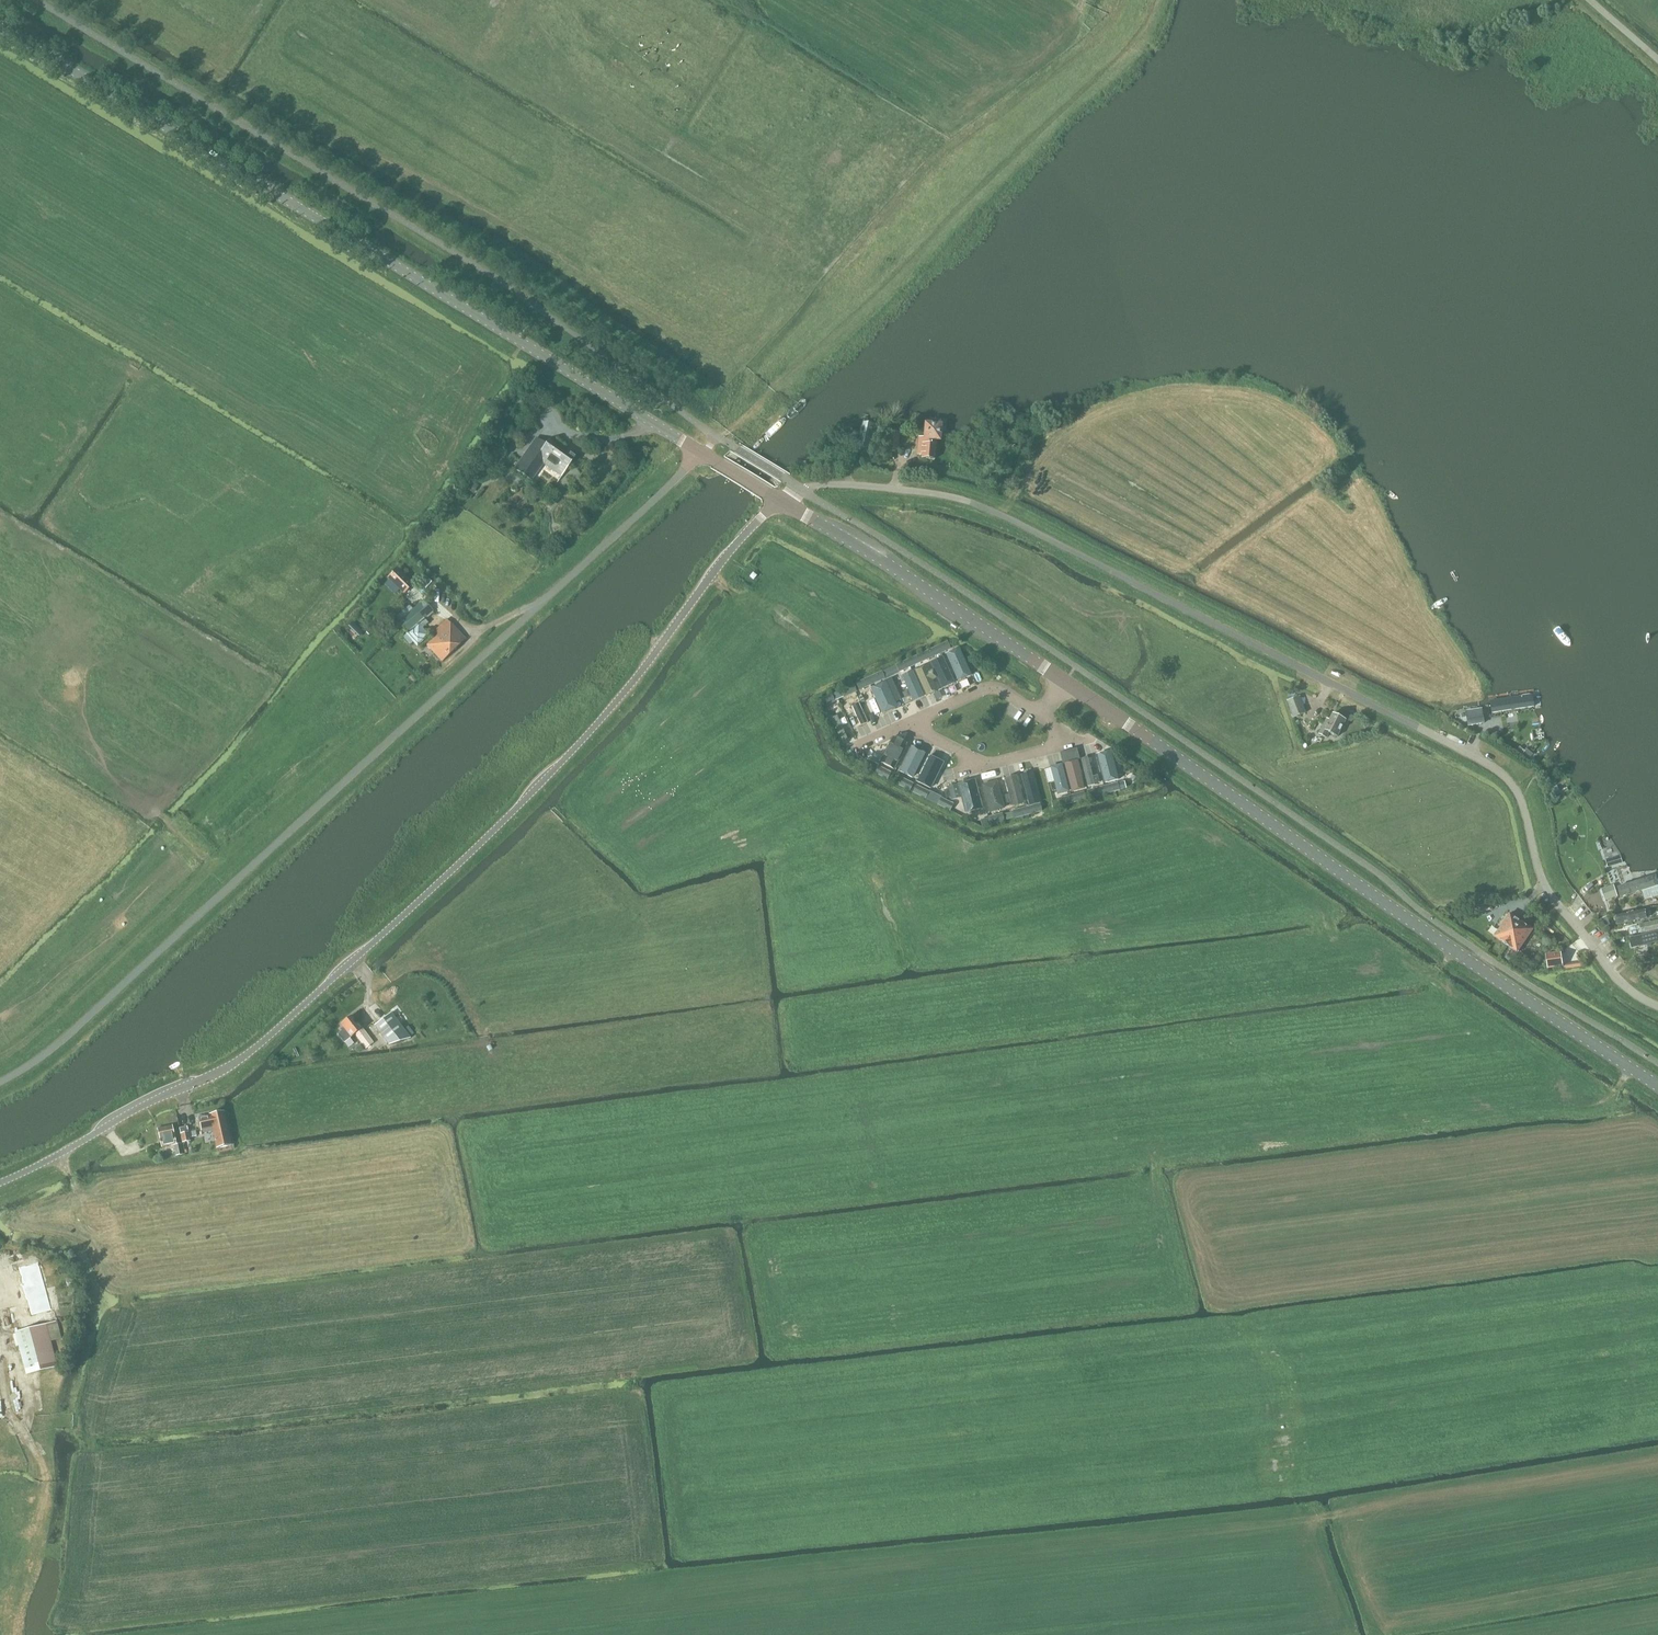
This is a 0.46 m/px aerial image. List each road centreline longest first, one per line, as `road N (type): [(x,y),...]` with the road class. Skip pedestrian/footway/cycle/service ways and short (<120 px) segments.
road 1 (residential): [(1657,1008),(1626,988),(1547,889),(1520,796),(1483,760),(978,505),(838,484),(783,501)]
road 2 (unclassified): [(0,1185),(220,1074),(279,1030),(464,861),(611,712),(714,575),(783,501)]
road 3 (unclassified): [(0,1083),(29,1071),(160,956),(704,453)]
road 4 (tertiary): [(704,453),(0,27)]
road 5 (tertiary): [(1657,1087),(1066,683)]
road 6 (track): [(1070,15),(1089,49),(852,264),(711,433)]
road 7 (track): [(1348,1634),(1319,1529),(1340,1507),(1657,1455)]
road 8 (track): [(1320,1528),(901,1560)]
road 9 (tertiary): [(1066,683),(783,501)]
road 10 (residential): [(907,725),(993,688),(1040,719)]

